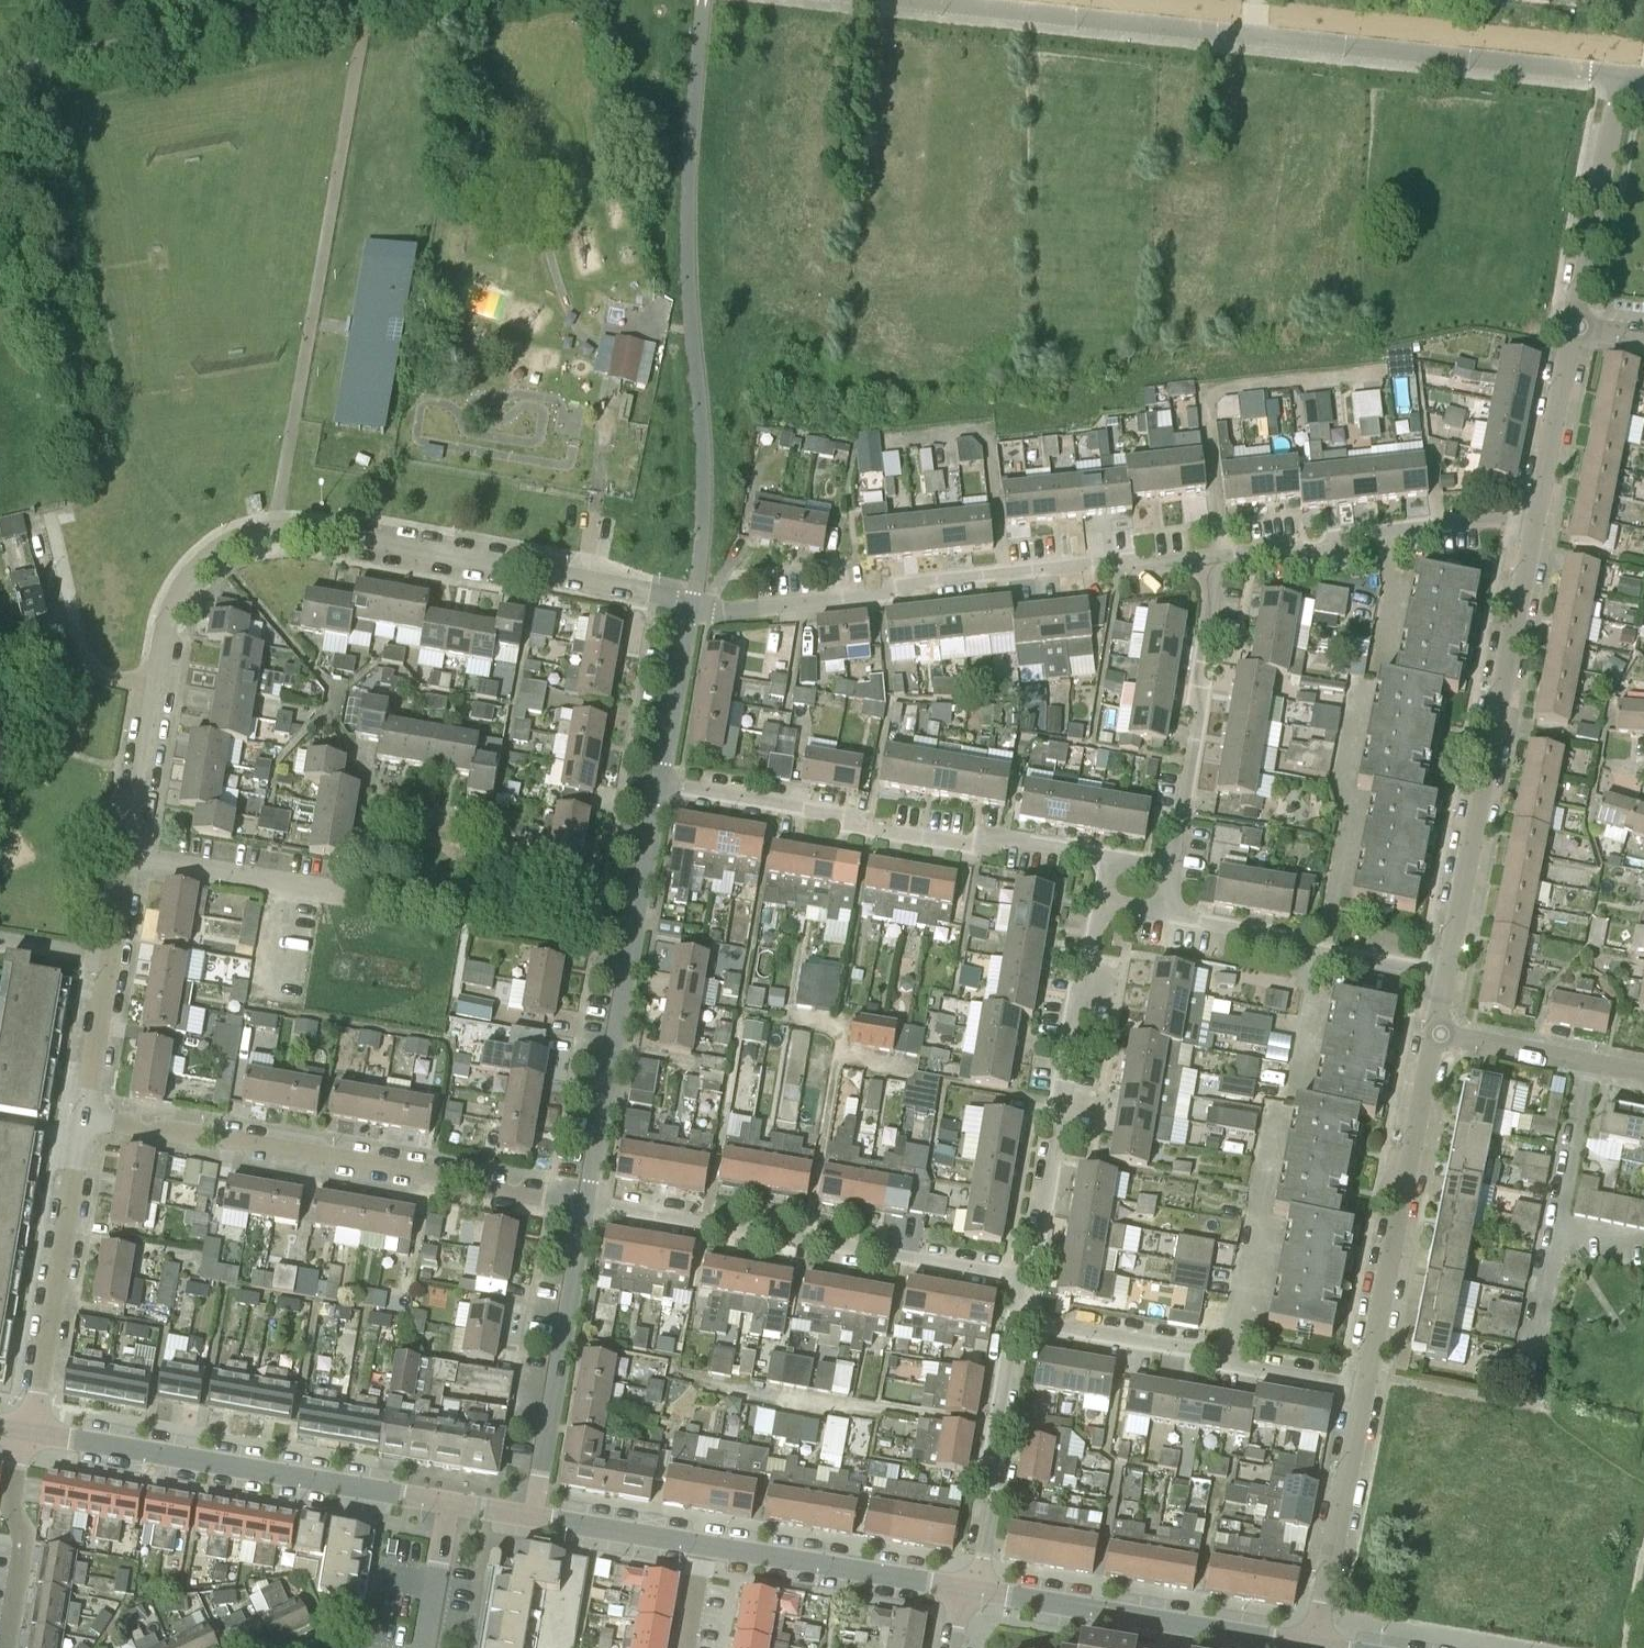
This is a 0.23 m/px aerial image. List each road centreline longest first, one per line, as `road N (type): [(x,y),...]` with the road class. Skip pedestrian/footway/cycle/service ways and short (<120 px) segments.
road 1 (residential): [(1620,73),(933,0)]
road 2 (residential): [(153,689),(162,634),(181,586),(210,555),(248,536),(311,533),(692,603)]
road 3 (residential): [(692,603),(725,613),(886,595),(913,580),(1101,560),(1137,568),(1214,557)]
road 4 (residential): [(583,1203),(85,1117)]
road 5 (residential): [(1106,855),(1008,838),(960,846),(878,834),(834,813),(661,785)]
road 6 (residential): [(1446,971),(1532,526)]
road 7 (residential): [(1026,1280),(583,1203)]
road 8 (residential): [(661,785),(583,1203)]
road 9 (residential): [(450,1503),(33,1431)]
road 10 (residential): [(1026,1280),(1098,904)]
road 11 (residential): [(1365,1389),(1436,1031)]
road 12 (residential): [(1319,1644),(968,1590)]
road 13 (residential): [(1365,1389),(1018,1322)]
road 14 (residential): [(1221,557),(1203,401),(1212,390),(1380,374)]
road 15 (residential): [(33,1431),(85,1117)]
road 16 (residential): [(583,1203),(533,1517)]
road 17 (residential): [(1221,557),(1316,548),(1355,530),(1494,517),(1532,526)]
road 18 (residential): [(1174,866),(1200,716),(1196,672),(1214,557)]
road 19 (residential): [(1446,971),(1321,952),(1167,912)]
road 20 (residential): [(968,1590),(1018,1322)]
road 21 (residential): [(968,1590),(703,1545)]
road 22 (residential): [(85,1117),(128,859)]
road 23 (unclassified): [(1578,329),(1620,73)]
road 24 (residential): [(1319,1644),(1365,1389)]
road 25 (residential): [(153,689),(107,674),(85,654),(49,511)]
road 26 (residential): [(7,1647),(23,1546),(10,1501),(23,1429)]
road 27 (residential): [(1643,1072),(1436,1031)]
road 28 (residential): [(335,891),(128,859)]
road 29 (residential): [(1532,526),(1578,329)]
road 30 (residential): [(692,603),(661,785)]
road 31 (residential): [(703,1545),(533,1517)]
road 32 (residential): [(128,859),(153,689)]
road 33 (residential): [(425,1647),(450,1503)]

